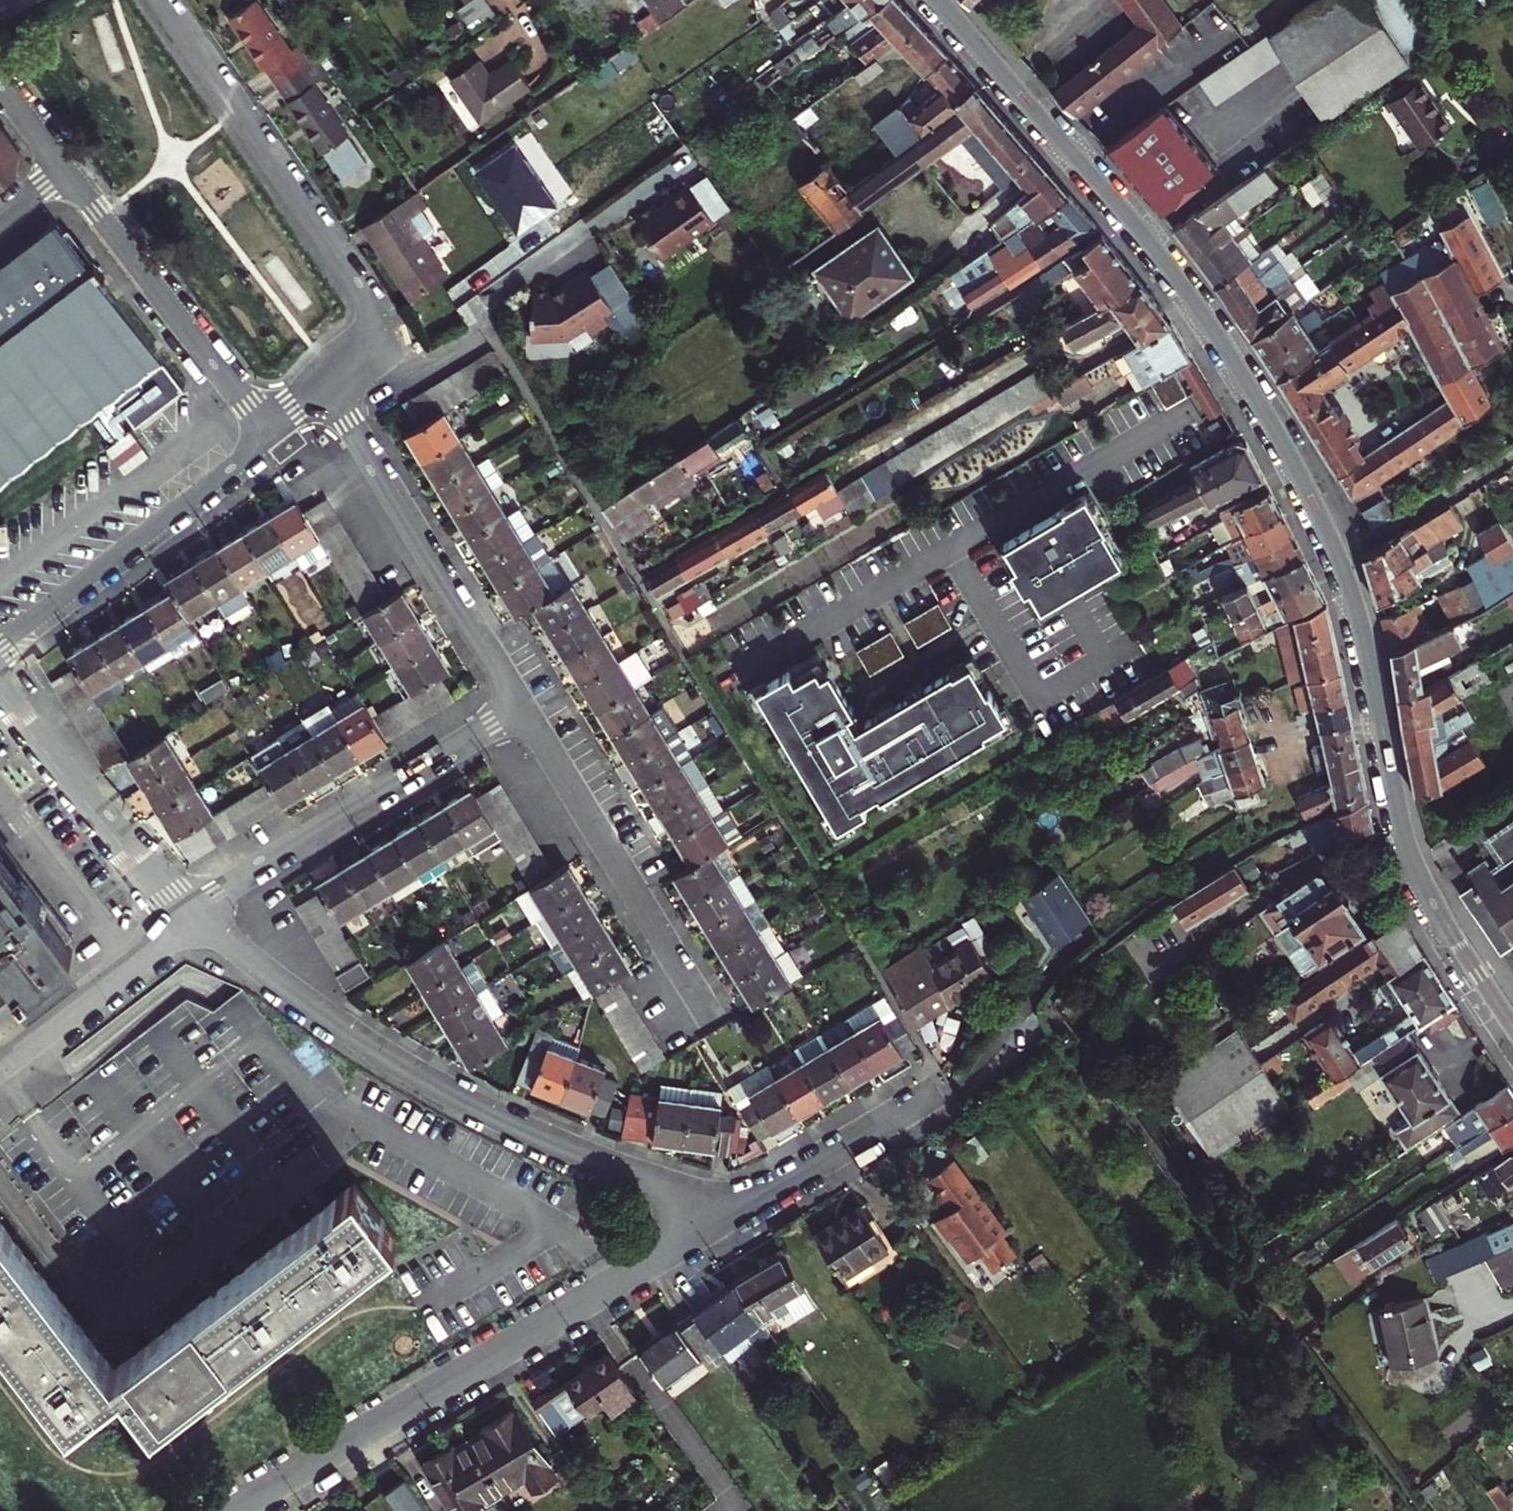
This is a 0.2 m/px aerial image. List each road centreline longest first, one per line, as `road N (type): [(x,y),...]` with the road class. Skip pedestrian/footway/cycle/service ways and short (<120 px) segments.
road 1 (tertiary): [(939,0),(1153,248),(1288,449),(1355,608),(1419,871),(1512,1027)]
road 2 (residential): [(188,914),(415,1075),(721,1217)]
road 3 (residential): [(231,1510),(721,1217)]
road 4 (residential): [(327,392),(366,342),(366,303),(165,0)]
road 5 (residential): [(188,914),(523,710)]
road 6 (residential): [(327,392),(523,710)]
road 7 (residential): [(523,710),(708,1009)]
road 8 (residential): [(0,645),(272,436)]
road 9 (residential): [(67,169),(272,436)]
road 10 (residential): [(0,694),(136,865),(188,914)]
road 11 (residential): [(721,1217),(944,1086)]
road 12 (residential): [(0,1060),(188,914)]

